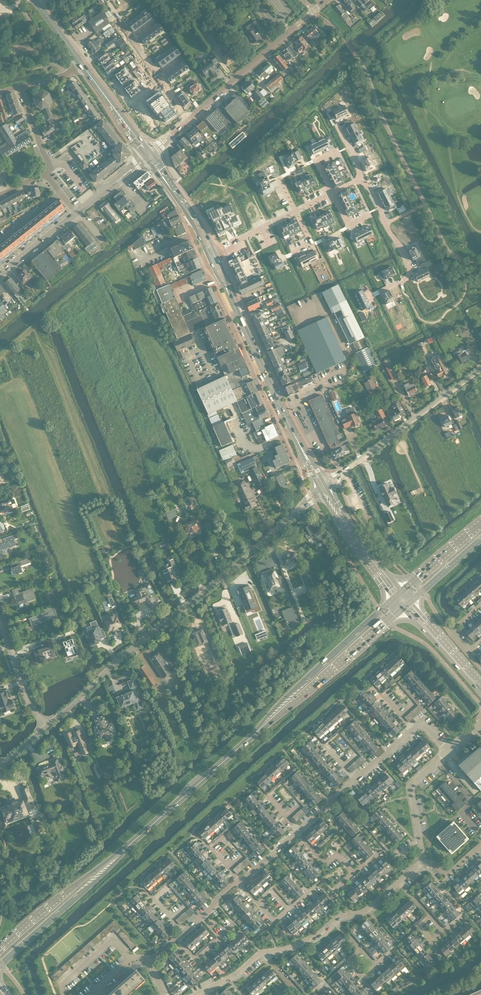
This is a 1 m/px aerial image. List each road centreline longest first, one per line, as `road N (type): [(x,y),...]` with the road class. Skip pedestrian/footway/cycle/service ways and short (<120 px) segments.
road 1 (unclassified): [(47,725),(322,488)]
road 2 (secondary): [(322,488),(228,291)]
road 3 (primary): [(399,594),(253,736)]
road 4 (primary): [(253,736),(407,604)]
road 5 (unclassified): [(322,488),(480,370)]
road 6 (residential): [(187,122),(326,0)]
road 7 (primary): [(0,965),(125,848)]
road 8 (primary): [(125,848),(253,736)]
road 9 (primary): [(125,848),(0,946)]
road 10 (residential): [(362,179),(410,268),(373,295)]
road 11 (secondary): [(399,594),(322,488)]

